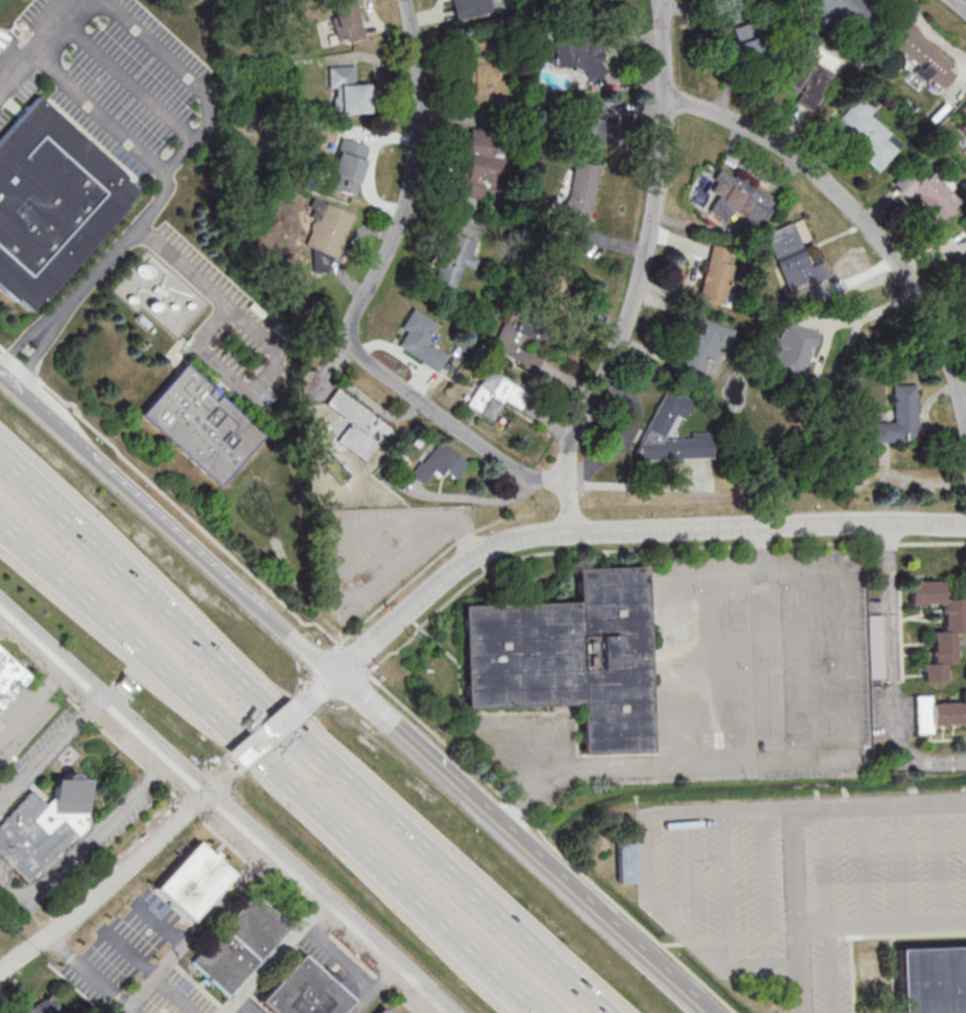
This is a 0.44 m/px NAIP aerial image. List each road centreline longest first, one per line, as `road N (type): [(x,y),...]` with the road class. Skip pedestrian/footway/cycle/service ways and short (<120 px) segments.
road 1 (residential): [(568,480),(521,475),(352,345),(350,332),(408,199),(416,151),(418,67),(403,0)]
road 2 (secondary): [(0,606),(450,1012)]
road 3 (residential): [(571,533),(570,443),(629,321),(651,232),(665,128),(662,0)]
road 4 (secondary): [(704,1012),(336,678)]
road 5 (residential): [(965,431),(933,326),(849,206),(776,145),(706,110),(665,100)]
road 6 (secondary): [(336,678),(0,373)]
road 7 (motorway): [(534,947),(228,669)]
road 8 (tertiary): [(571,533),(965,521)]
road 9 (motorway): [(0,520),(274,766)]
road 10 (tertiary): [(336,678),(480,554),(571,533)]
road 11 (motorway): [(326,815),(515,989)]
road 12 (residential): [(886,523),(900,745)]
road 13 (motorway): [(228,669),(72,529)]
road 14 (residential): [(0,972),(122,872)]

